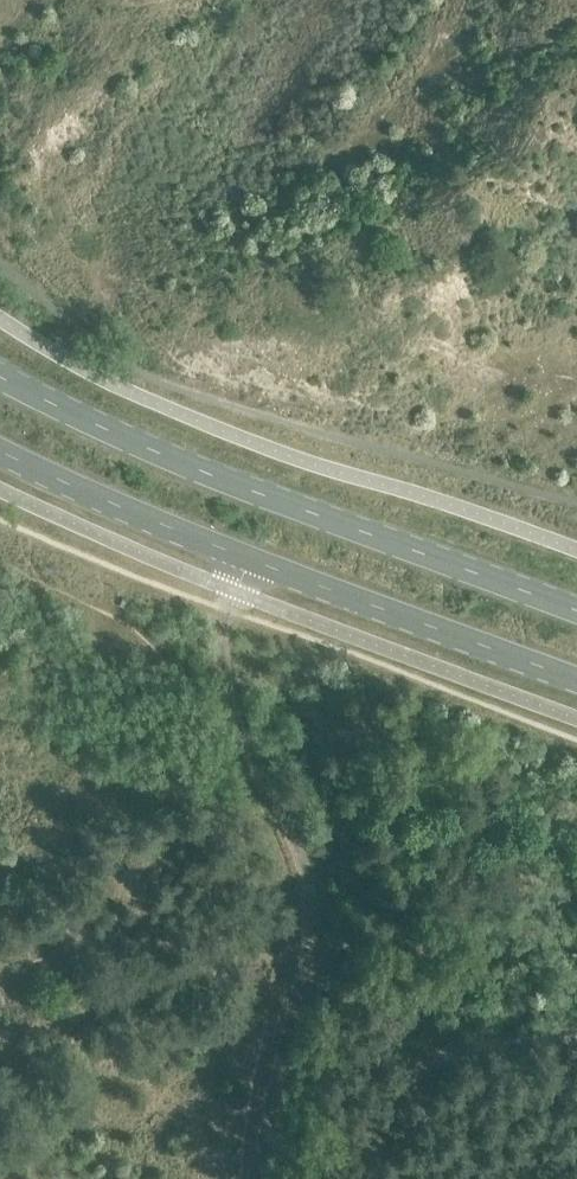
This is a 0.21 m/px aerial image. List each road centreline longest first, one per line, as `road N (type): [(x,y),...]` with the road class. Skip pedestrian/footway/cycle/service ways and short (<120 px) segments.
road 1 (primary): [(576,610),(224,481),(106,431),(0,372)]
road 2 (primary): [(0,451),(169,527),(576,681)]

